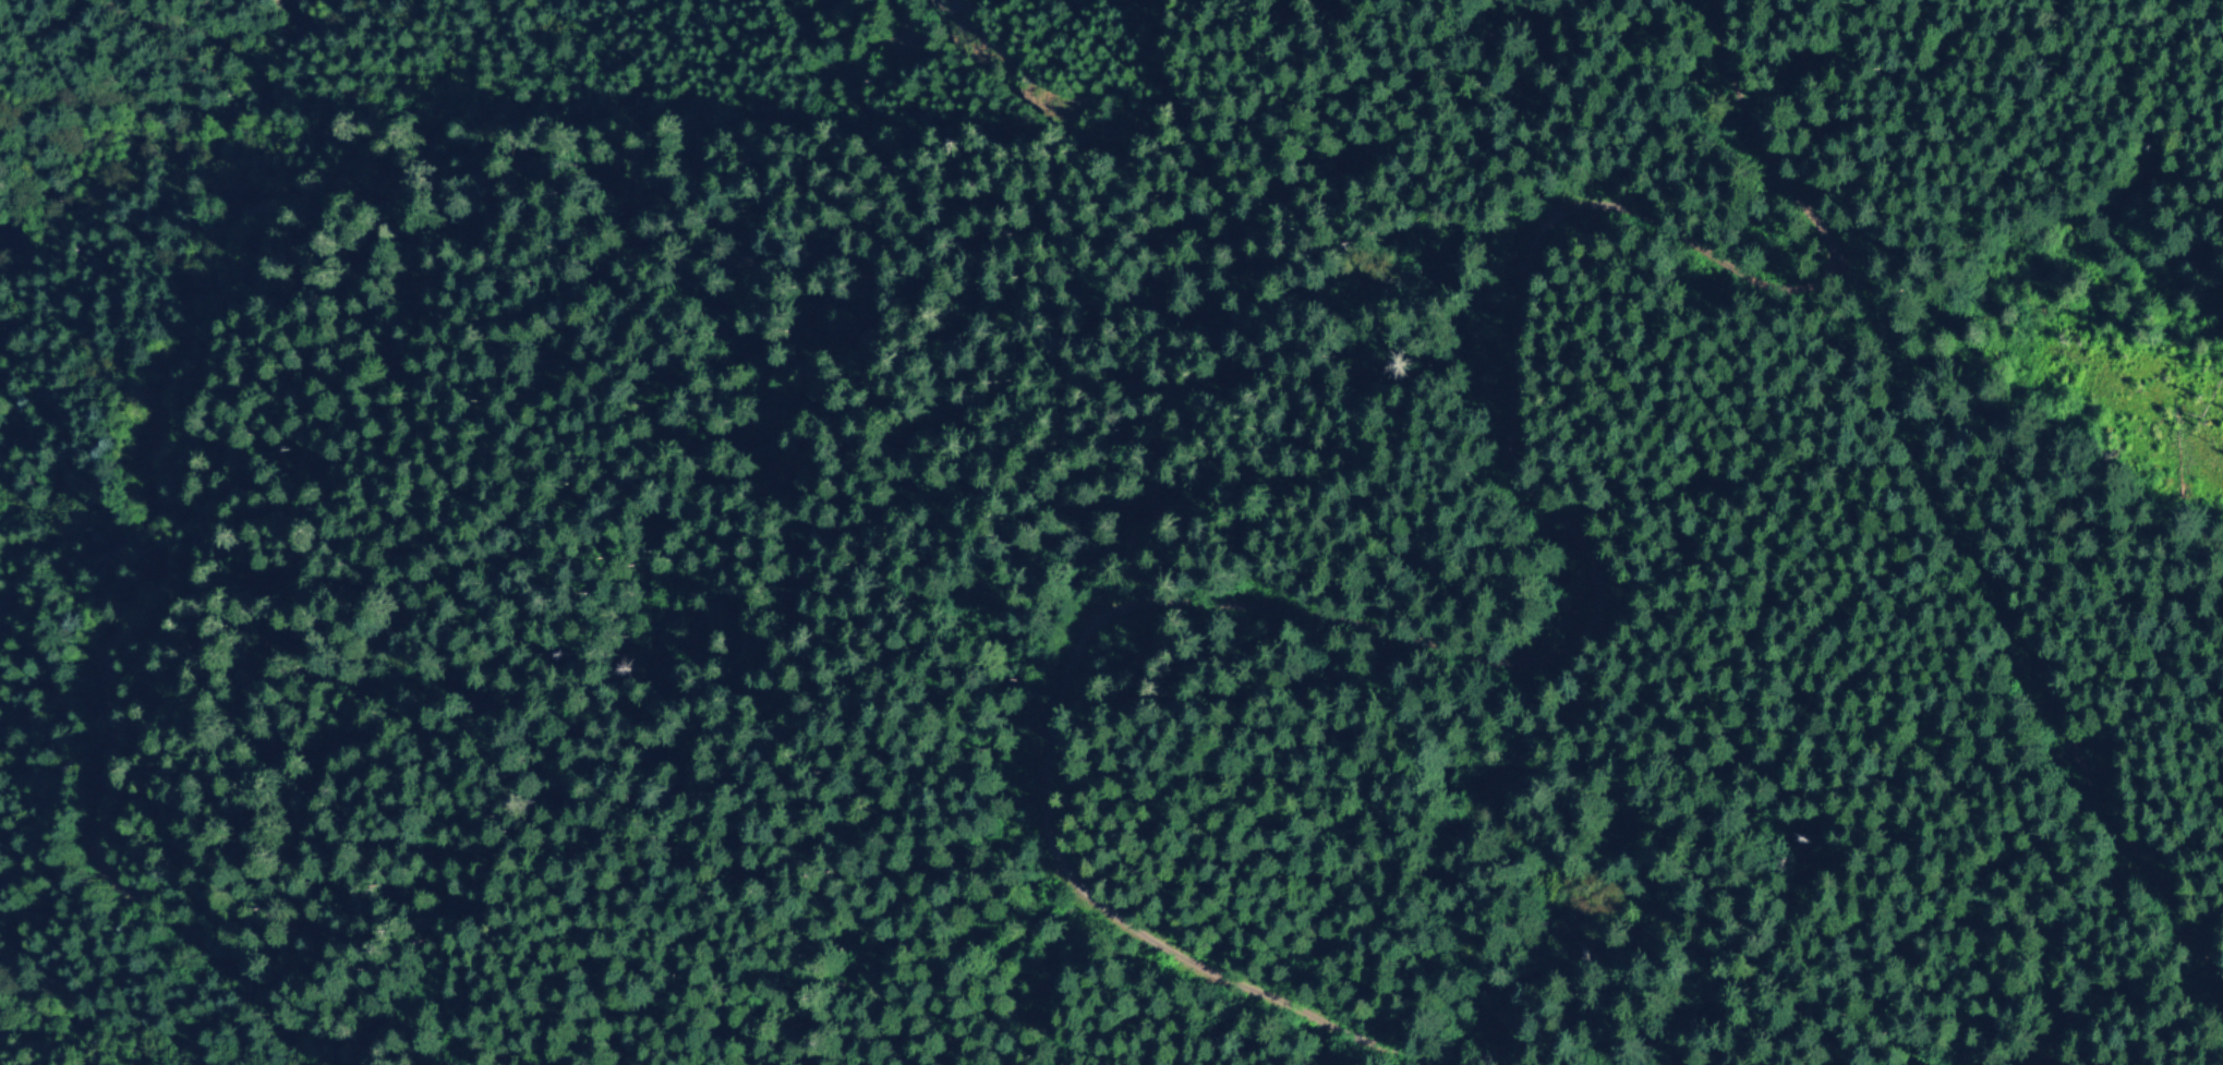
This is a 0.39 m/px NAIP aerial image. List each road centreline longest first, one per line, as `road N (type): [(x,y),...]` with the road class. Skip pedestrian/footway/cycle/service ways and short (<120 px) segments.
road 1 (track): [(2028,820),(1947,715),(1851,356),(1664,84),(1663,0)]

